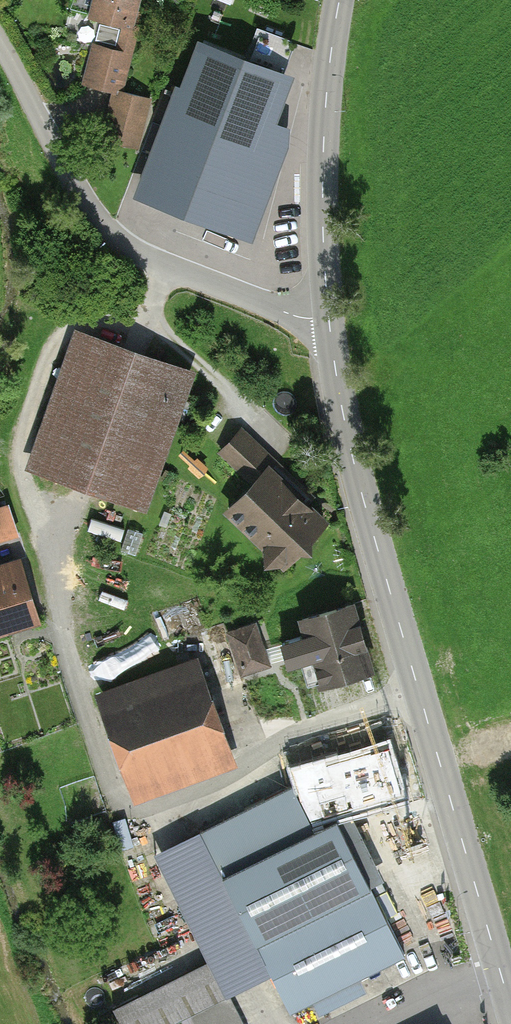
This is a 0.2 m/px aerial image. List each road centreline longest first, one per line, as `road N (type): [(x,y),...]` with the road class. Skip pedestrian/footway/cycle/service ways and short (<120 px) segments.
road 1 (tertiary): [(328,317),(355,473),(510,1010)]
road 2 (unclassified): [(328,317),(297,316),(136,252),(99,220),(66,170),(0,45)]
road 3 (tertiary): [(339,0),(325,104),(328,317)]

